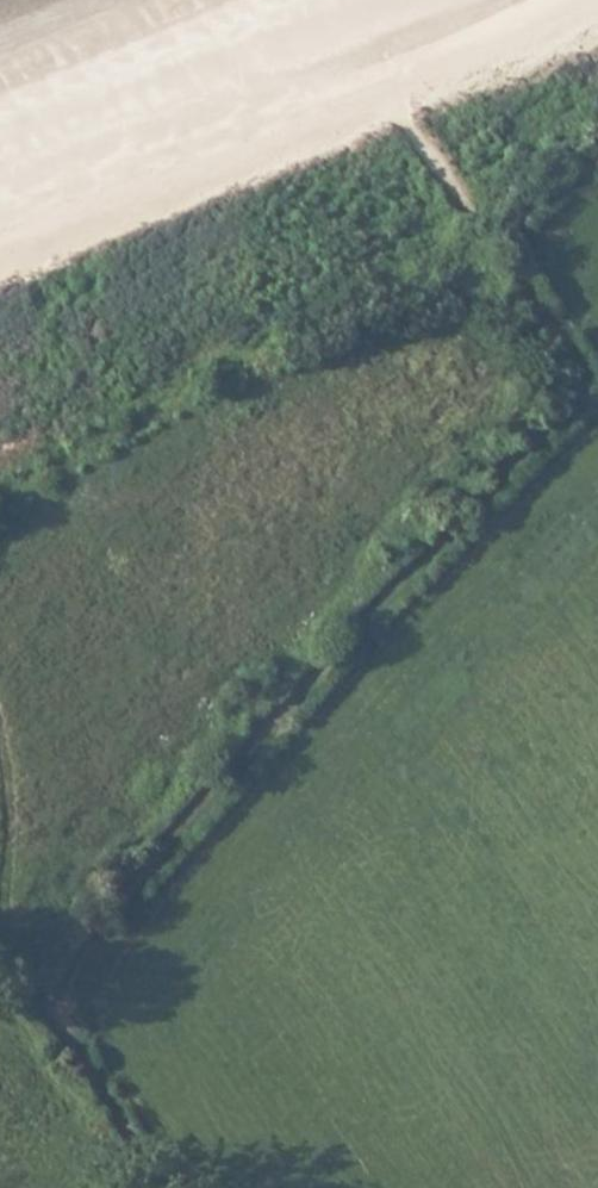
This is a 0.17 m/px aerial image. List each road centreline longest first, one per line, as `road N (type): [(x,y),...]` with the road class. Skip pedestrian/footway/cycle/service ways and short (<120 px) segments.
road 1 (track): [(484,235),(577,359),(584,379),(578,401),(138,874),(64,995),(65,1033),(161,1187)]
road 2 (track): [(211,403),(0,527)]
road 3 (track): [(0,695),(17,743),(21,794),(0,906)]
road 4 (track): [(0,921),(12,962),(65,1033)]

